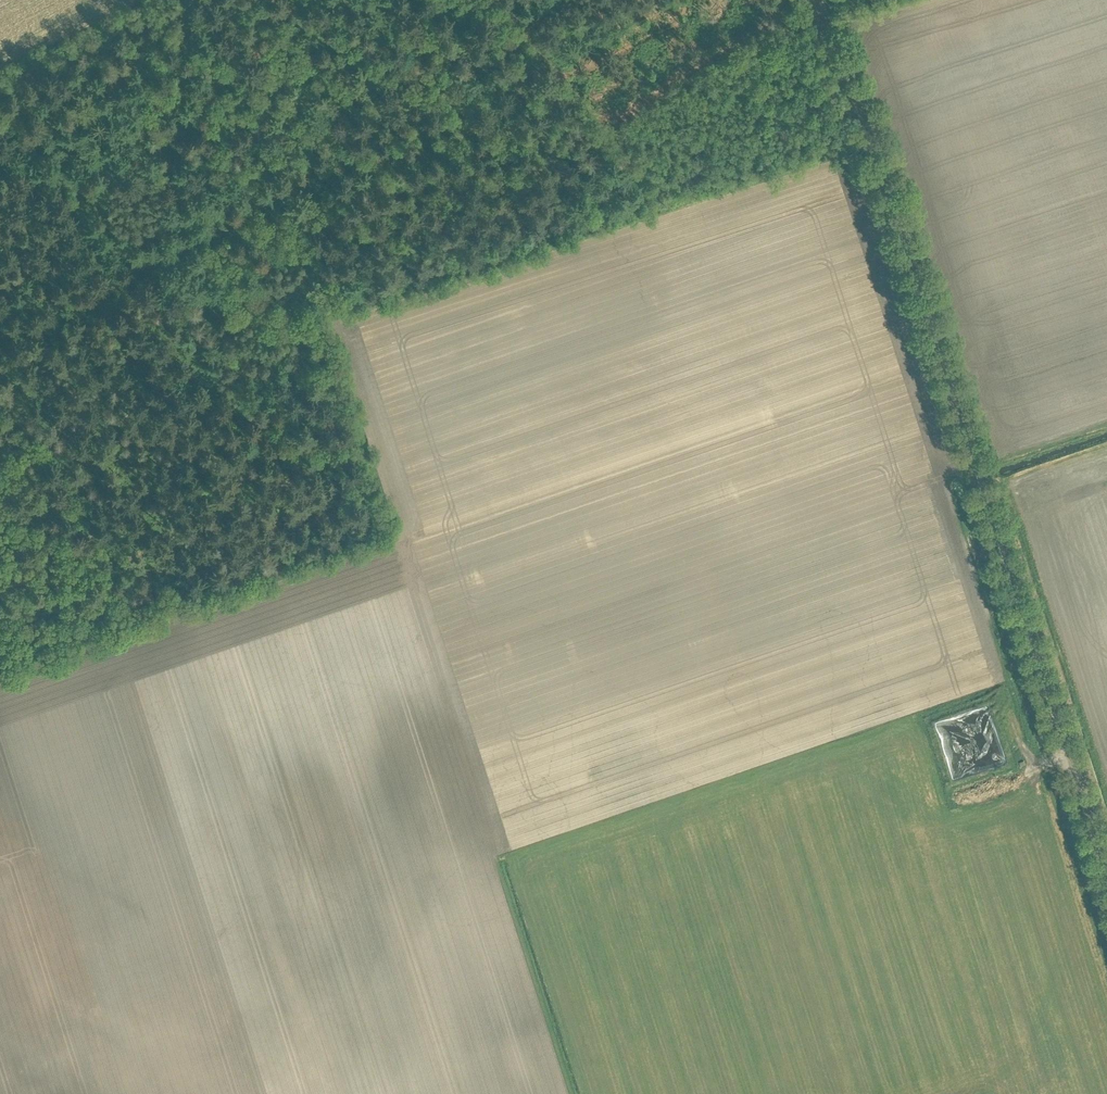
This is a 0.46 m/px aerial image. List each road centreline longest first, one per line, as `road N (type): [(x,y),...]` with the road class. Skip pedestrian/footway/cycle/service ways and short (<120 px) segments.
road 1 (unclassified): [(1106,868),(874,146),(818,0)]

